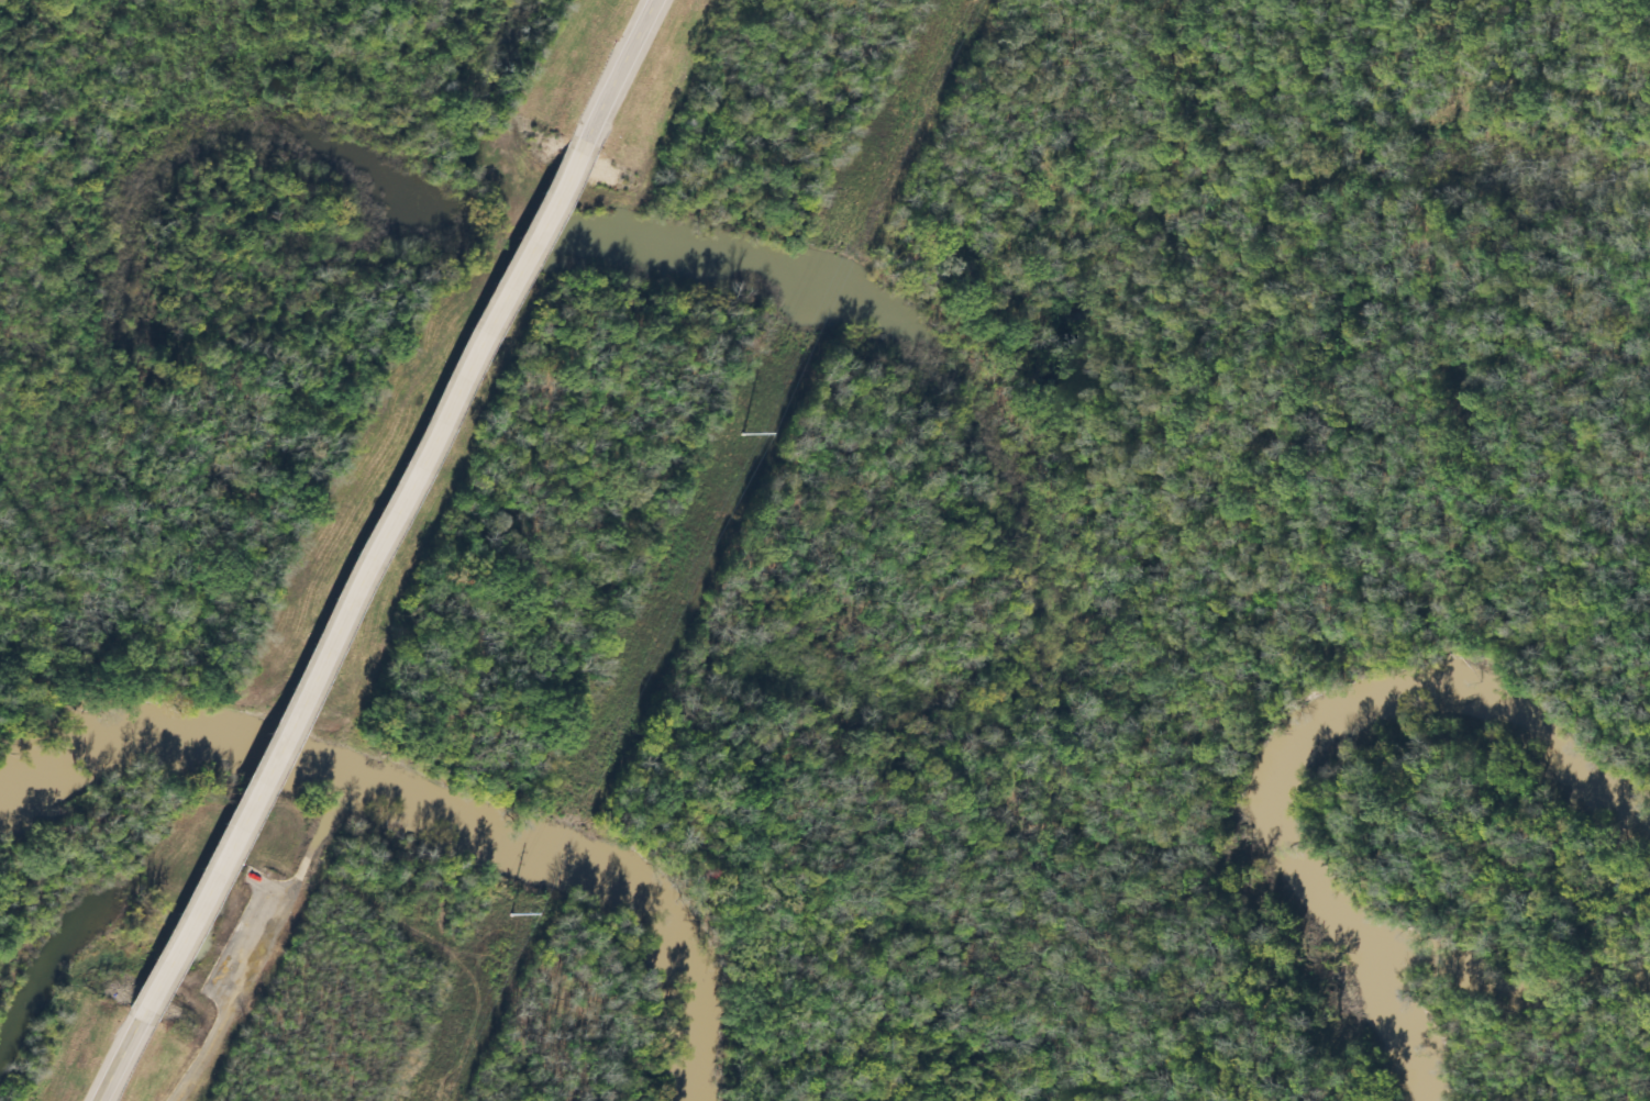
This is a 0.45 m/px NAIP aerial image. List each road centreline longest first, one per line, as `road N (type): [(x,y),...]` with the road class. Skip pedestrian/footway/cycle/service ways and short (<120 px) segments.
road 1 (primary): [(136,1012),(578,140)]
road 2 (primary): [(578,140),(652,0)]

